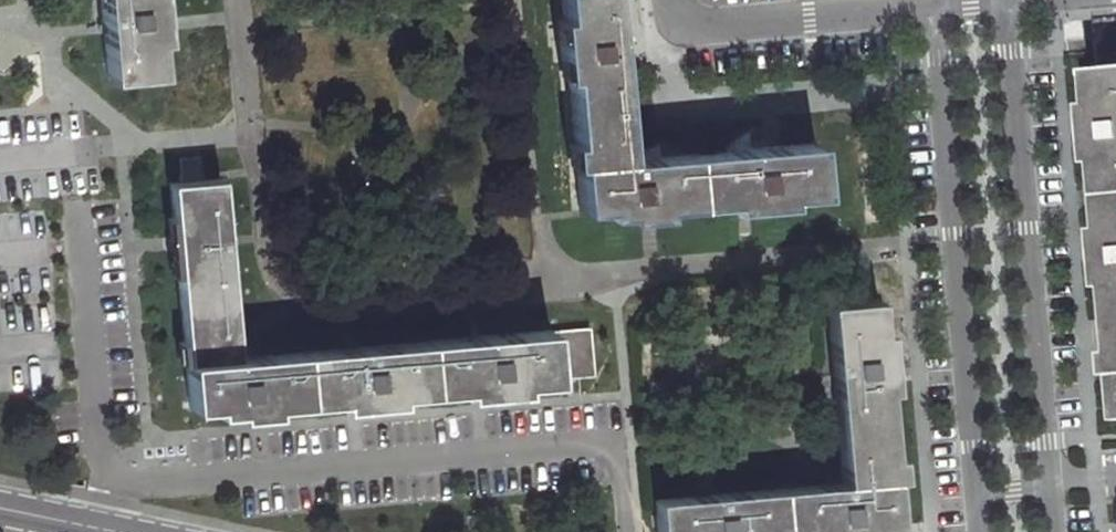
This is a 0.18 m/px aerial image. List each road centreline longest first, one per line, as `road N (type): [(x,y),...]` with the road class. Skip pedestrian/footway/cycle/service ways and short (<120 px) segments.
road 1 (unclassified): [(1053,531),(1004,0)]
road 2 (unclassified): [(935,6),(984,531)]
road 3 (unclassified): [(671,0),(675,15),(695,27),(935,6)]

